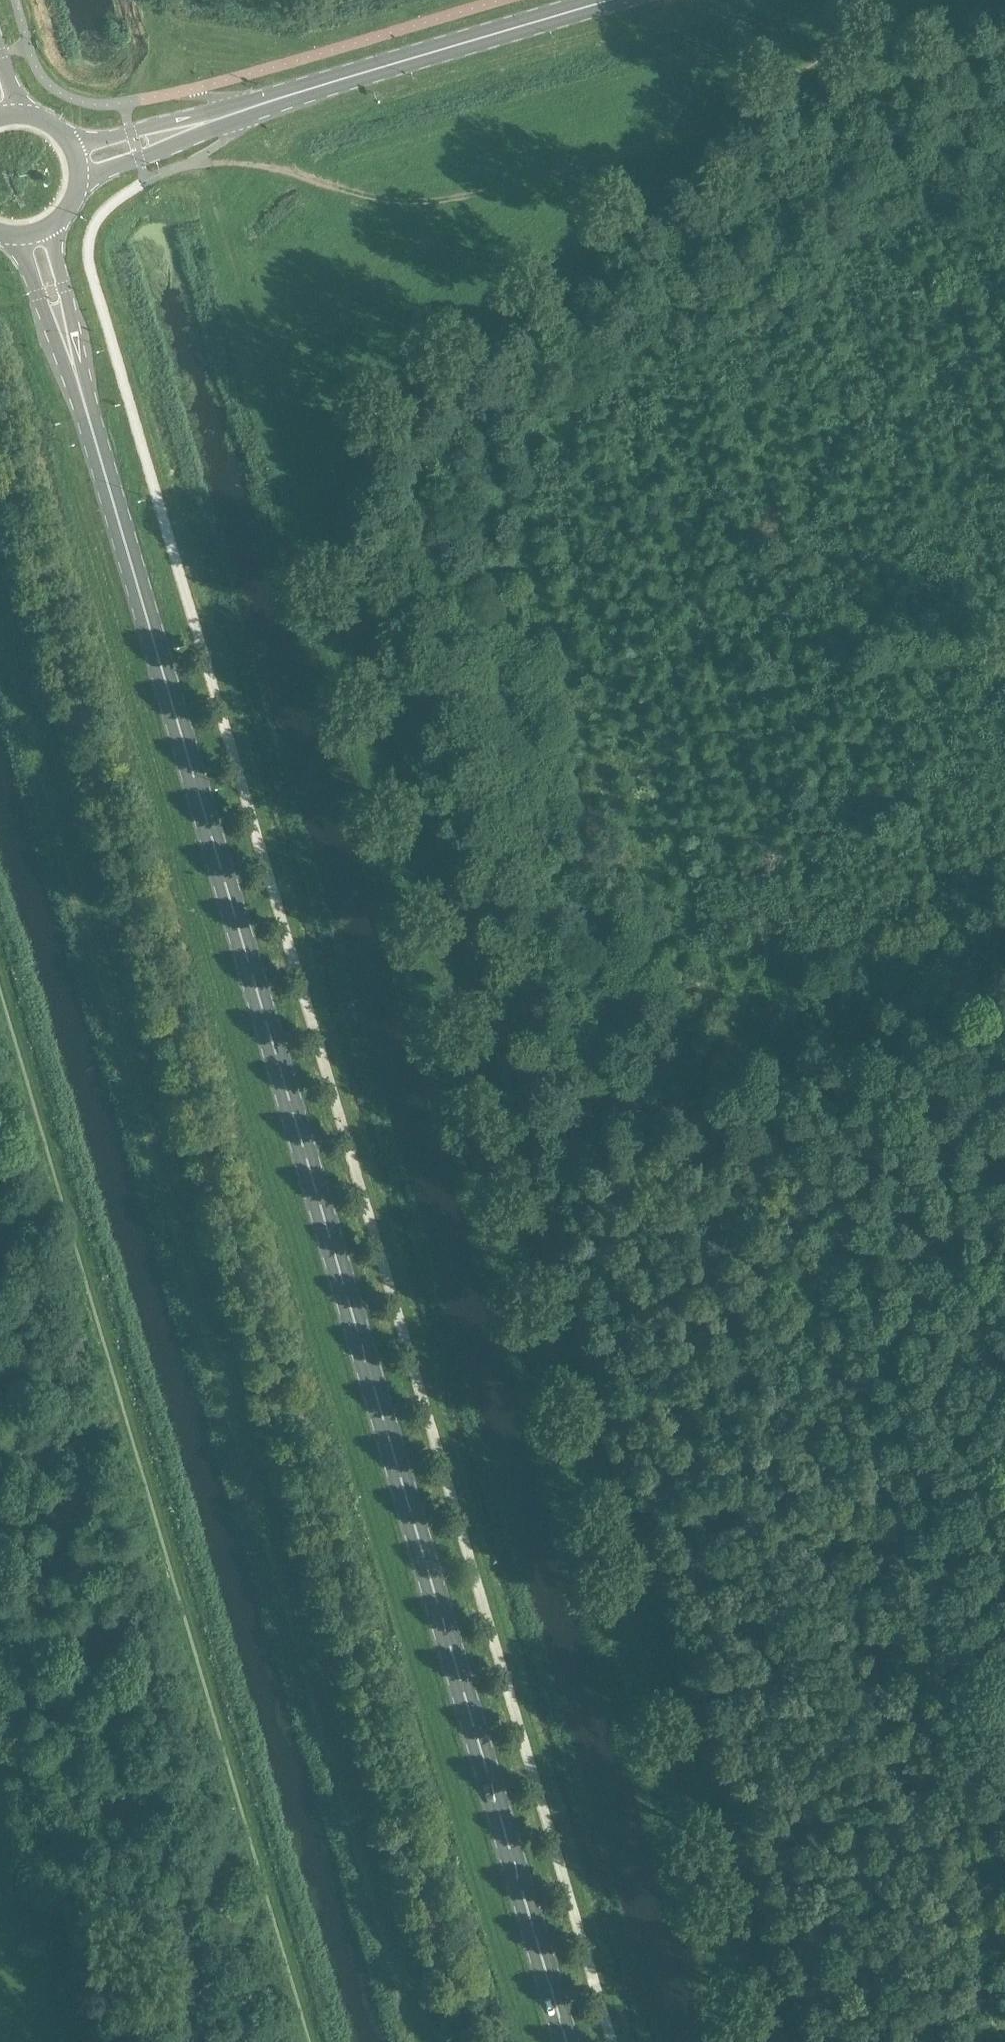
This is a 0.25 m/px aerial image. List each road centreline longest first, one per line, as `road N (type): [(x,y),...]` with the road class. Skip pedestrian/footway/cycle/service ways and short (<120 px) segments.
road 1 (track): [(754,2041),(207,163)]
road 2 (secondary): [(85,408),(567,2041)]
road 3 (tertiary): [(194,126),(615,0)]
road 4 (secondary): [(18,240),(85,408)]
road 5 (secondary): [(85,408),(49,232)]
road 6 (tertiary): [(81,177),(155,151),(194,126)]
road 7 (tertiary): [(194,126),(150,127),(72,147)]

